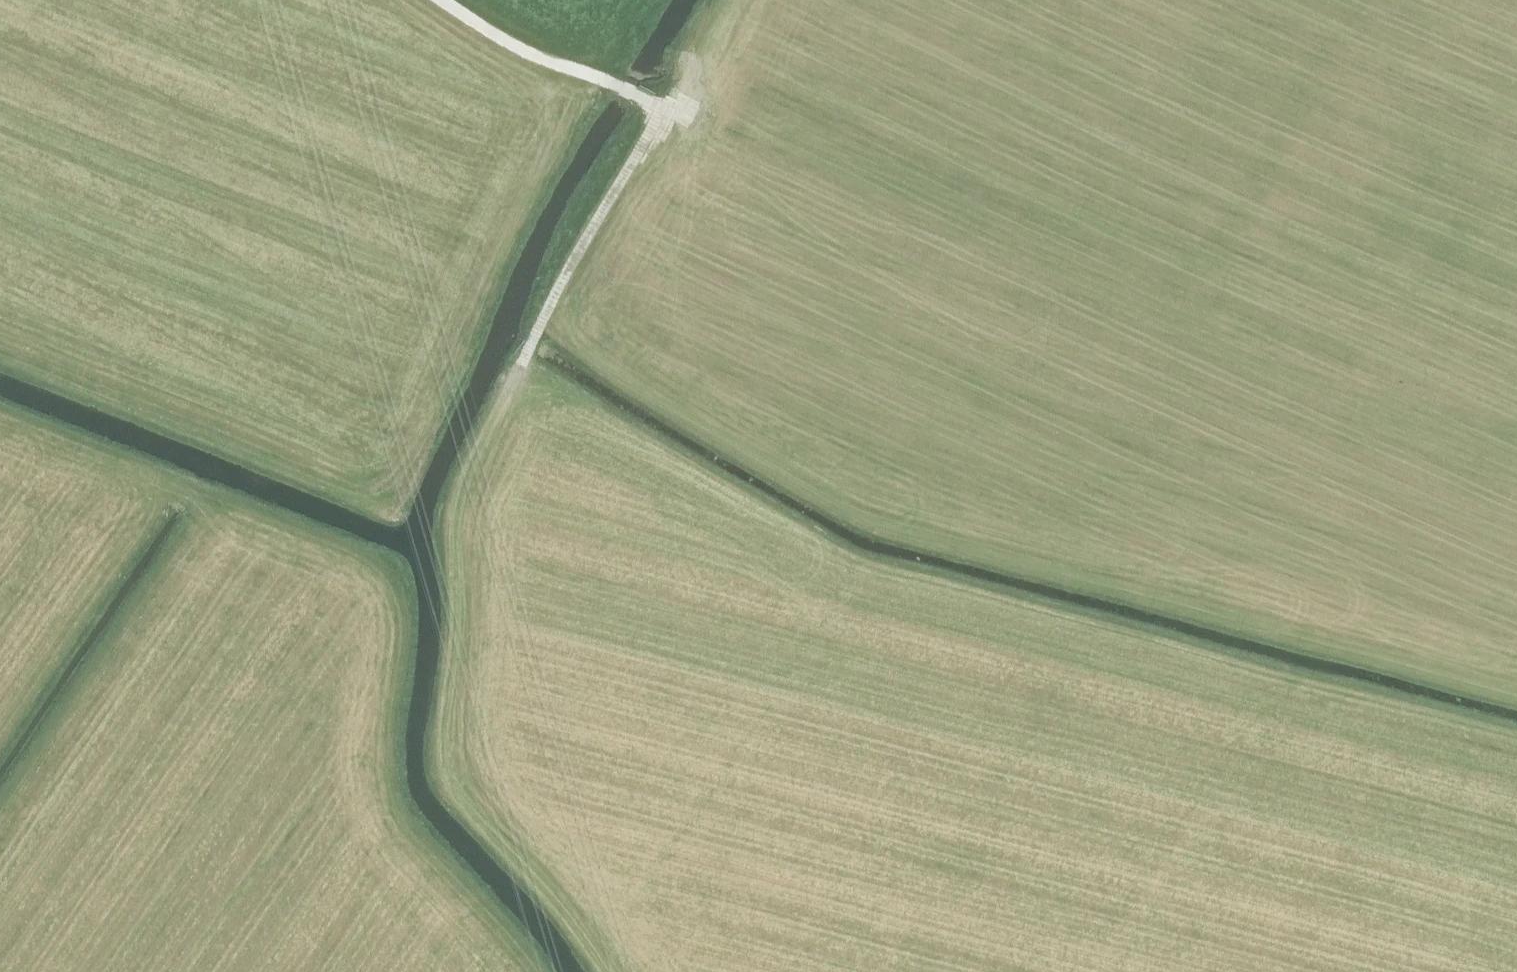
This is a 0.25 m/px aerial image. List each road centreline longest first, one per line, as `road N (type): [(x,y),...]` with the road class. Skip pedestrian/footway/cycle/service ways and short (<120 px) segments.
road 1 (track): [(683,71),(521,366)]
road 2 (track): [(698,125),(537,56),(444,0)]

